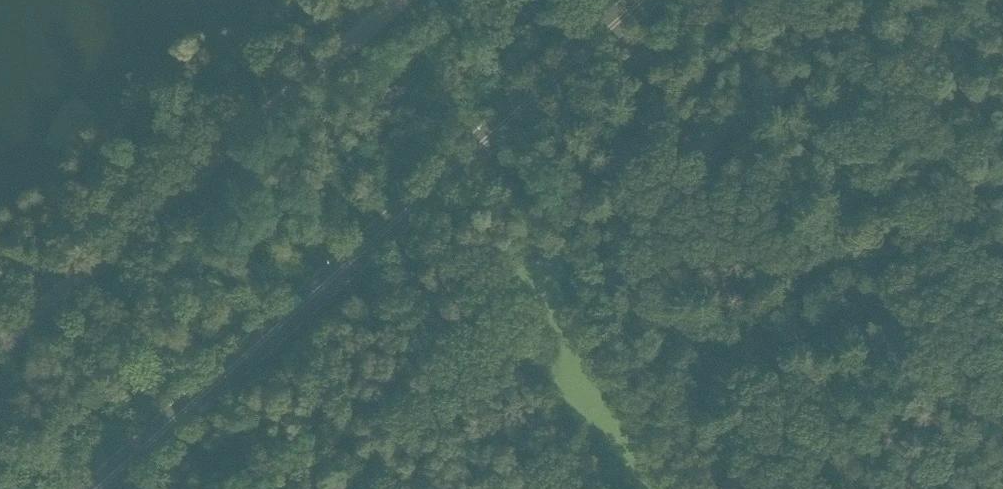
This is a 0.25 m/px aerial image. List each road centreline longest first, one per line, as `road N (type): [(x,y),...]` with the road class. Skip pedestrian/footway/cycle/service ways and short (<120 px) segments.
road 1 (secondary): [(100,488),(641,0)]
road 2 (unclassified): [(0,346),(402,0)]

